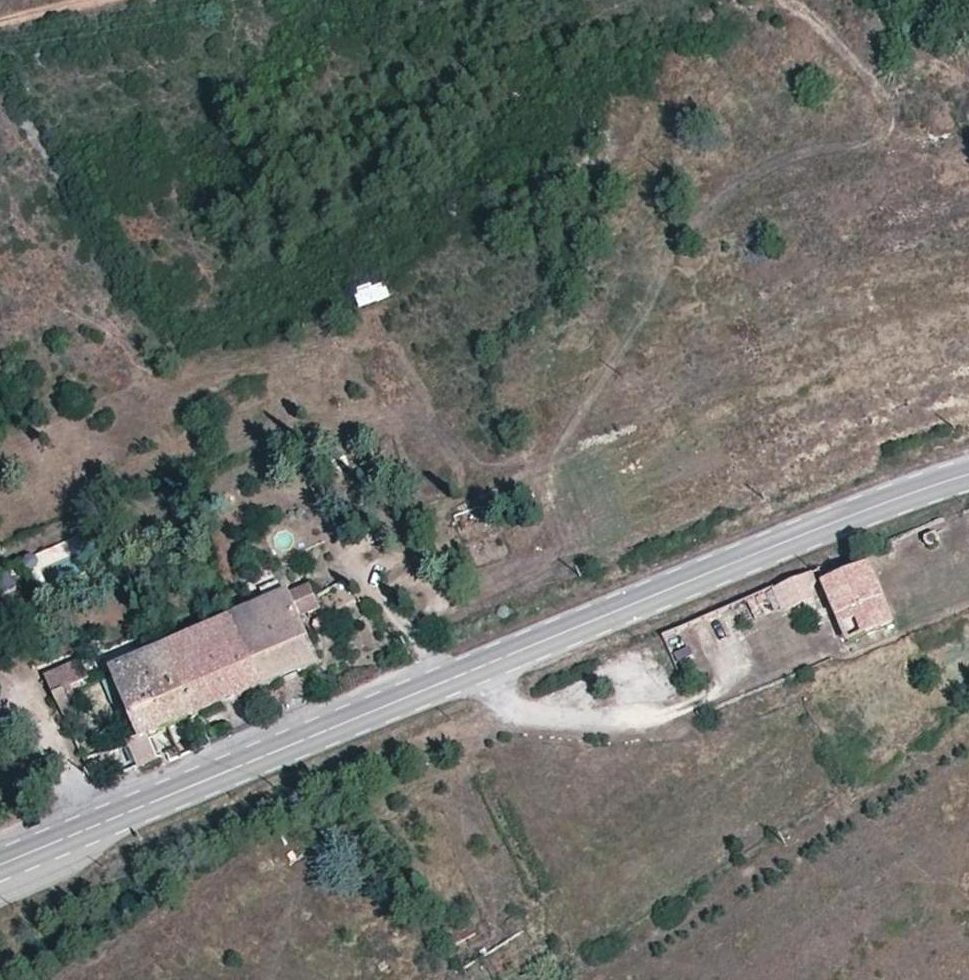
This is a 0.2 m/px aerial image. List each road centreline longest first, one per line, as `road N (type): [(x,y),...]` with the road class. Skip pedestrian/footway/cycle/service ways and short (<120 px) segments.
road 1 (secondary): [(0,868),(968,473)]
road 2 (track): [(23,672),(93,829)]

